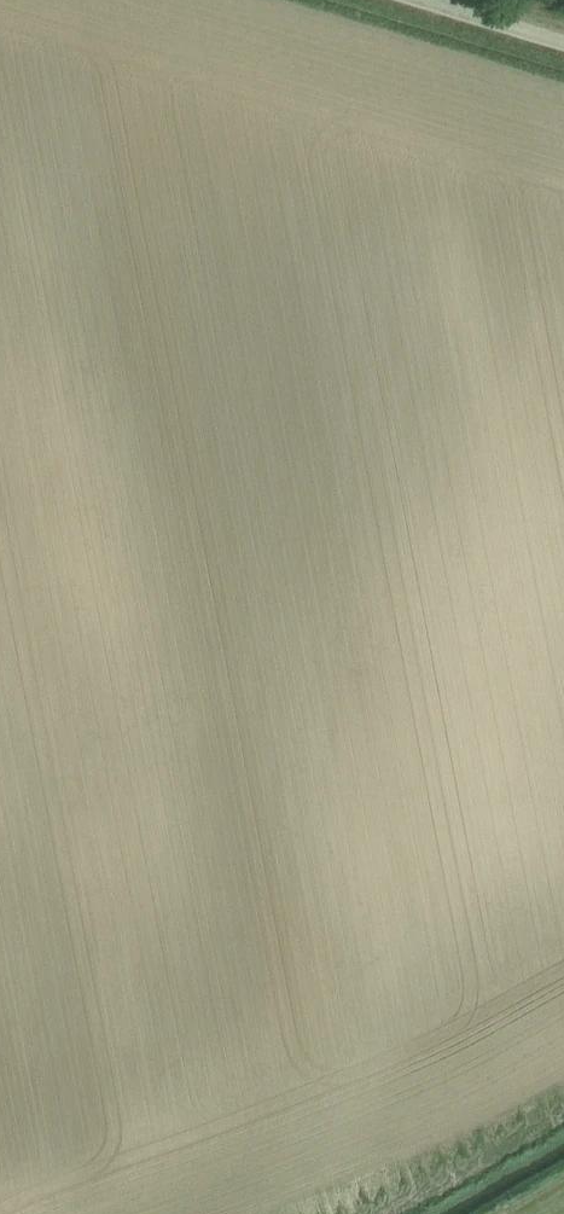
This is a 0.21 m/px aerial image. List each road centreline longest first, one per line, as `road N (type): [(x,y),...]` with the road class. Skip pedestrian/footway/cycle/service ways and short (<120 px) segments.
road 1 (unclassified): [(563,50),(389,0)]

